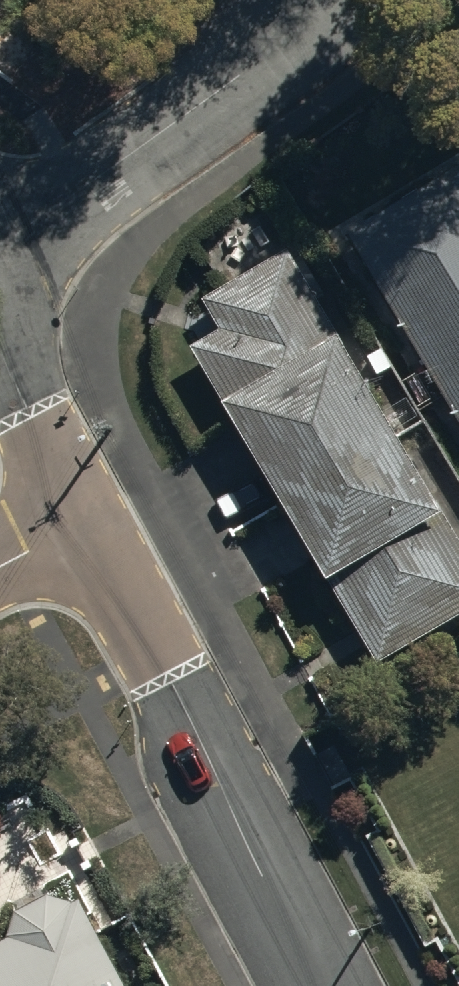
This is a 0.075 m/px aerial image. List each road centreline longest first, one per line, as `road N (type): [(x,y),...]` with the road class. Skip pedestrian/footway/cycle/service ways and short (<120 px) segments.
road 1 (residential): [(84,526),(325,985)]
road 2 (residential): [(0,245),(348,0)]
road 3 (residential): [(0,353),(84,526)]

